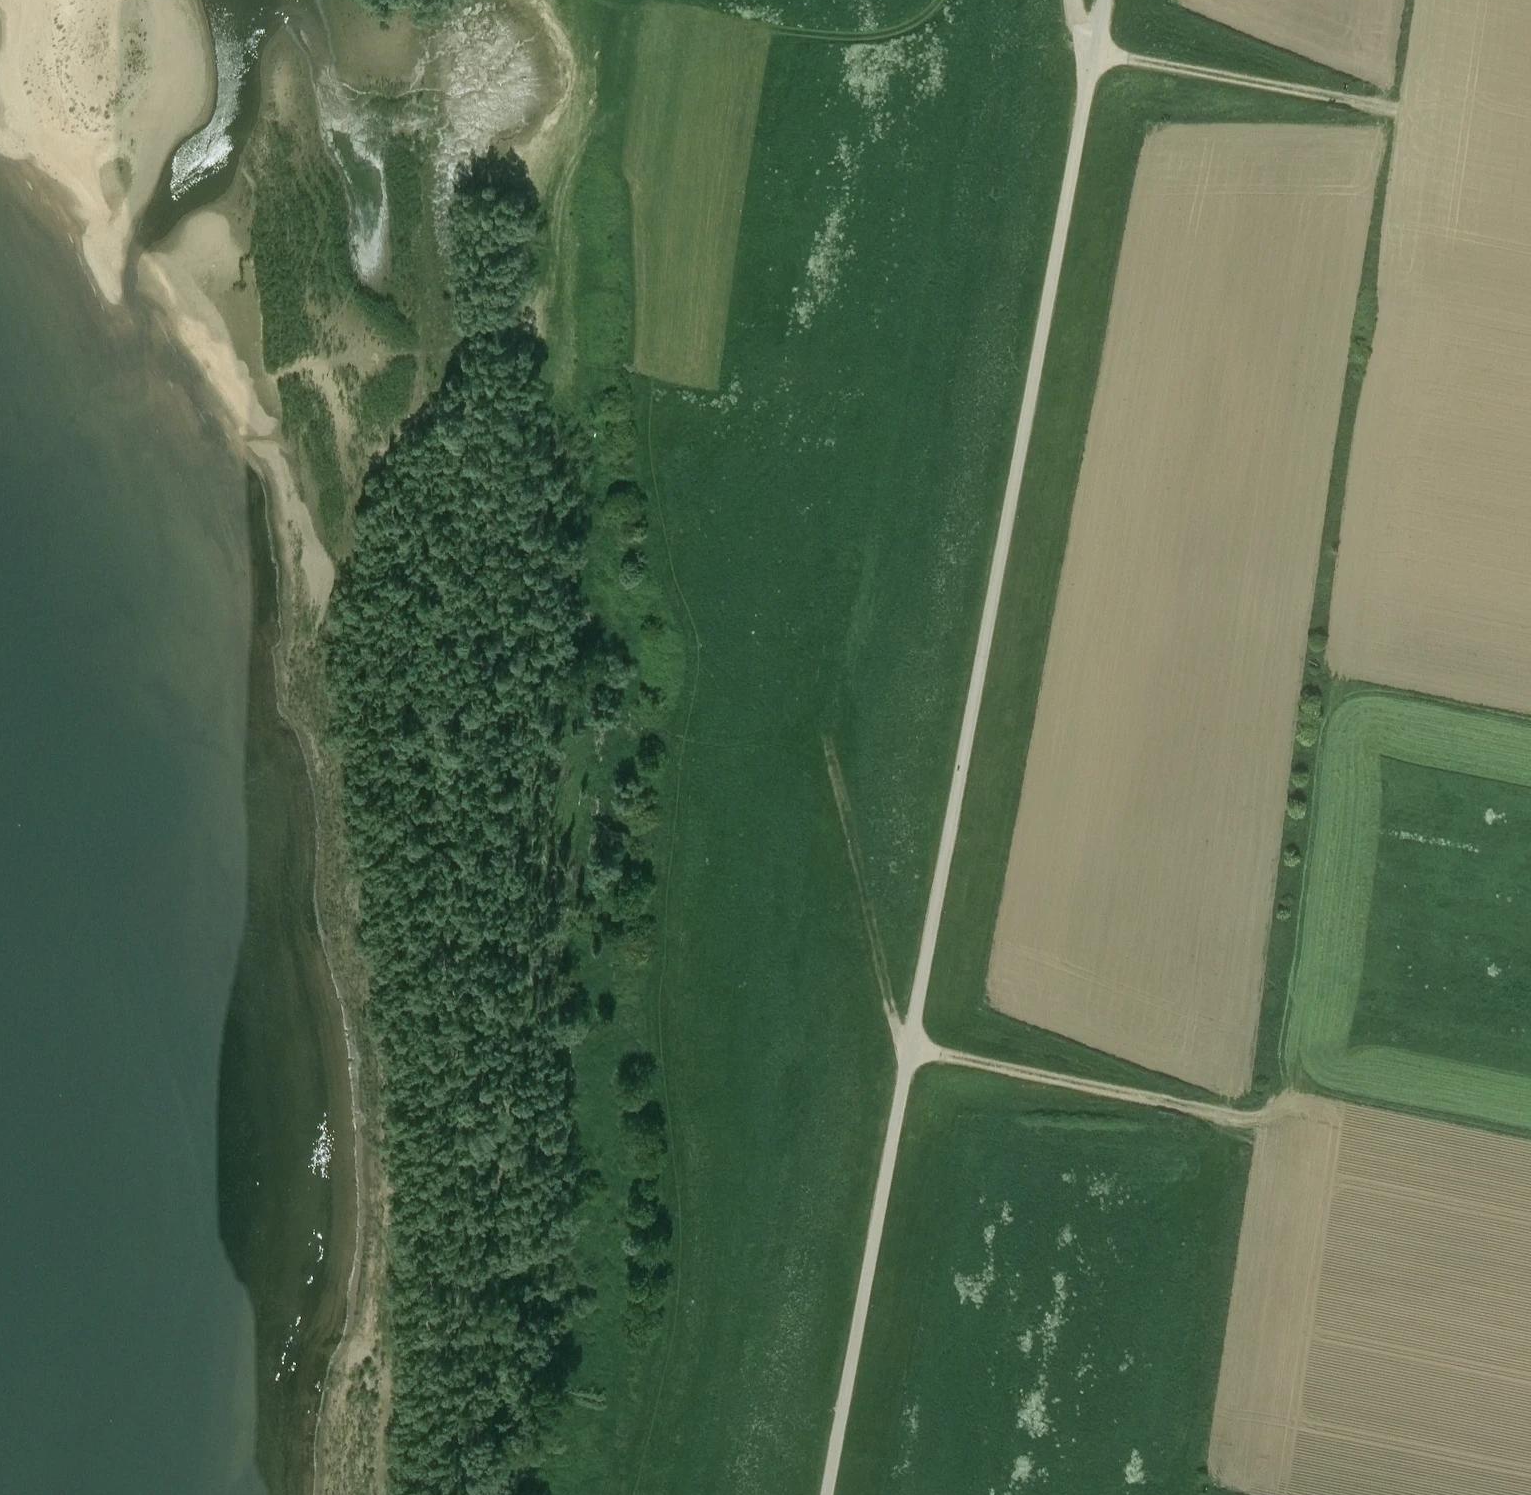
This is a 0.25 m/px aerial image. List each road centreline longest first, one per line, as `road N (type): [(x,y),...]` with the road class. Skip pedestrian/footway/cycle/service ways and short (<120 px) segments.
road 1 (track): [(913,1047),(1256,1123)]
road 2 (track): [(1397,111),(1093,49)]
road 3 (track): [(956,0),(929,31),(897,43),(666,10)]

